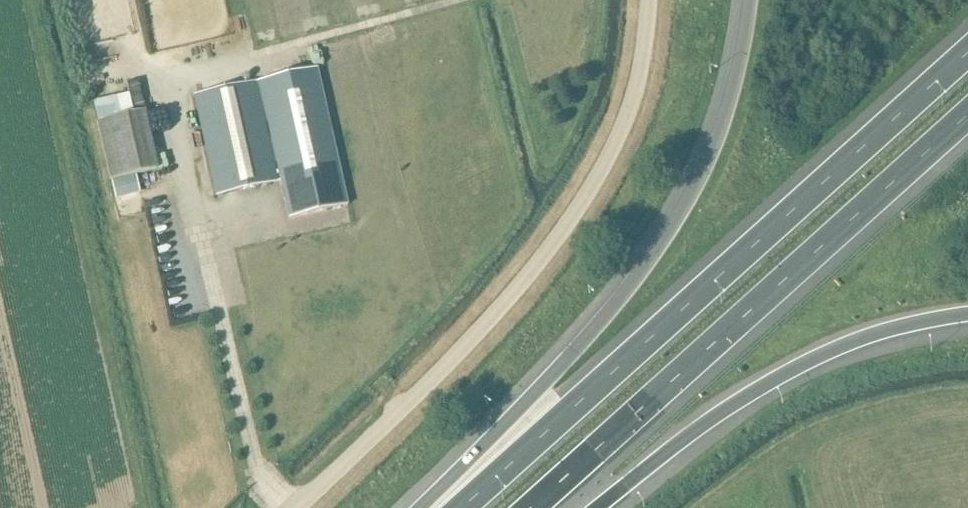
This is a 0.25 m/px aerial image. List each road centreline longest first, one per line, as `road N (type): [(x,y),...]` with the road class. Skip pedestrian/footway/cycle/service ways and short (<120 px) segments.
road 1 (motorway): [(967,52),(462,507)]
road 2 (unclassified): [(297,507),(481,331),(572,217),(631,104),(647,0)]
road 3 (motorway): [(748,0),(714,141),(664,237),(596,327),(430,507)]
road 4 (motorway): [(530,507),(967,115)]
road 5 (track): [(148,507),(33,0)]
road 6 (motorway): [(597,507),(689,434),(782,374),(856,340),(967,315)]

